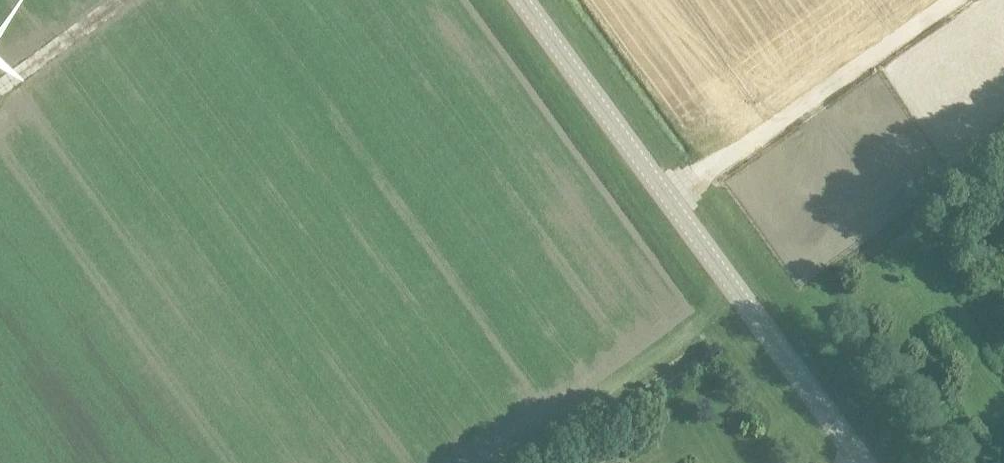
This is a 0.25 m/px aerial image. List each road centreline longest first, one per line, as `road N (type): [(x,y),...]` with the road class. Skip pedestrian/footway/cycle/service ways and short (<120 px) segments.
road 1 (tertiary): [(865,462),(524,0)]

